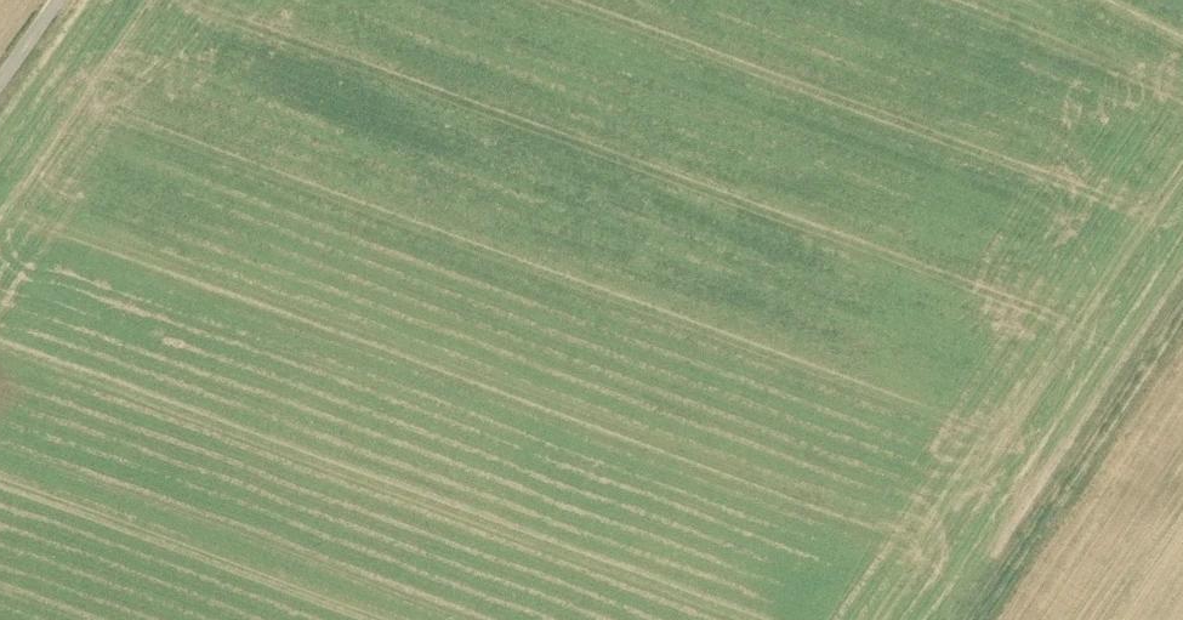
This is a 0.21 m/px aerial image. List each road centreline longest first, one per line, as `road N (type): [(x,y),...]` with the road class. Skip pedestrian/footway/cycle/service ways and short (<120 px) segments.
road 1 (track): [(974,619),(1182,310)]

